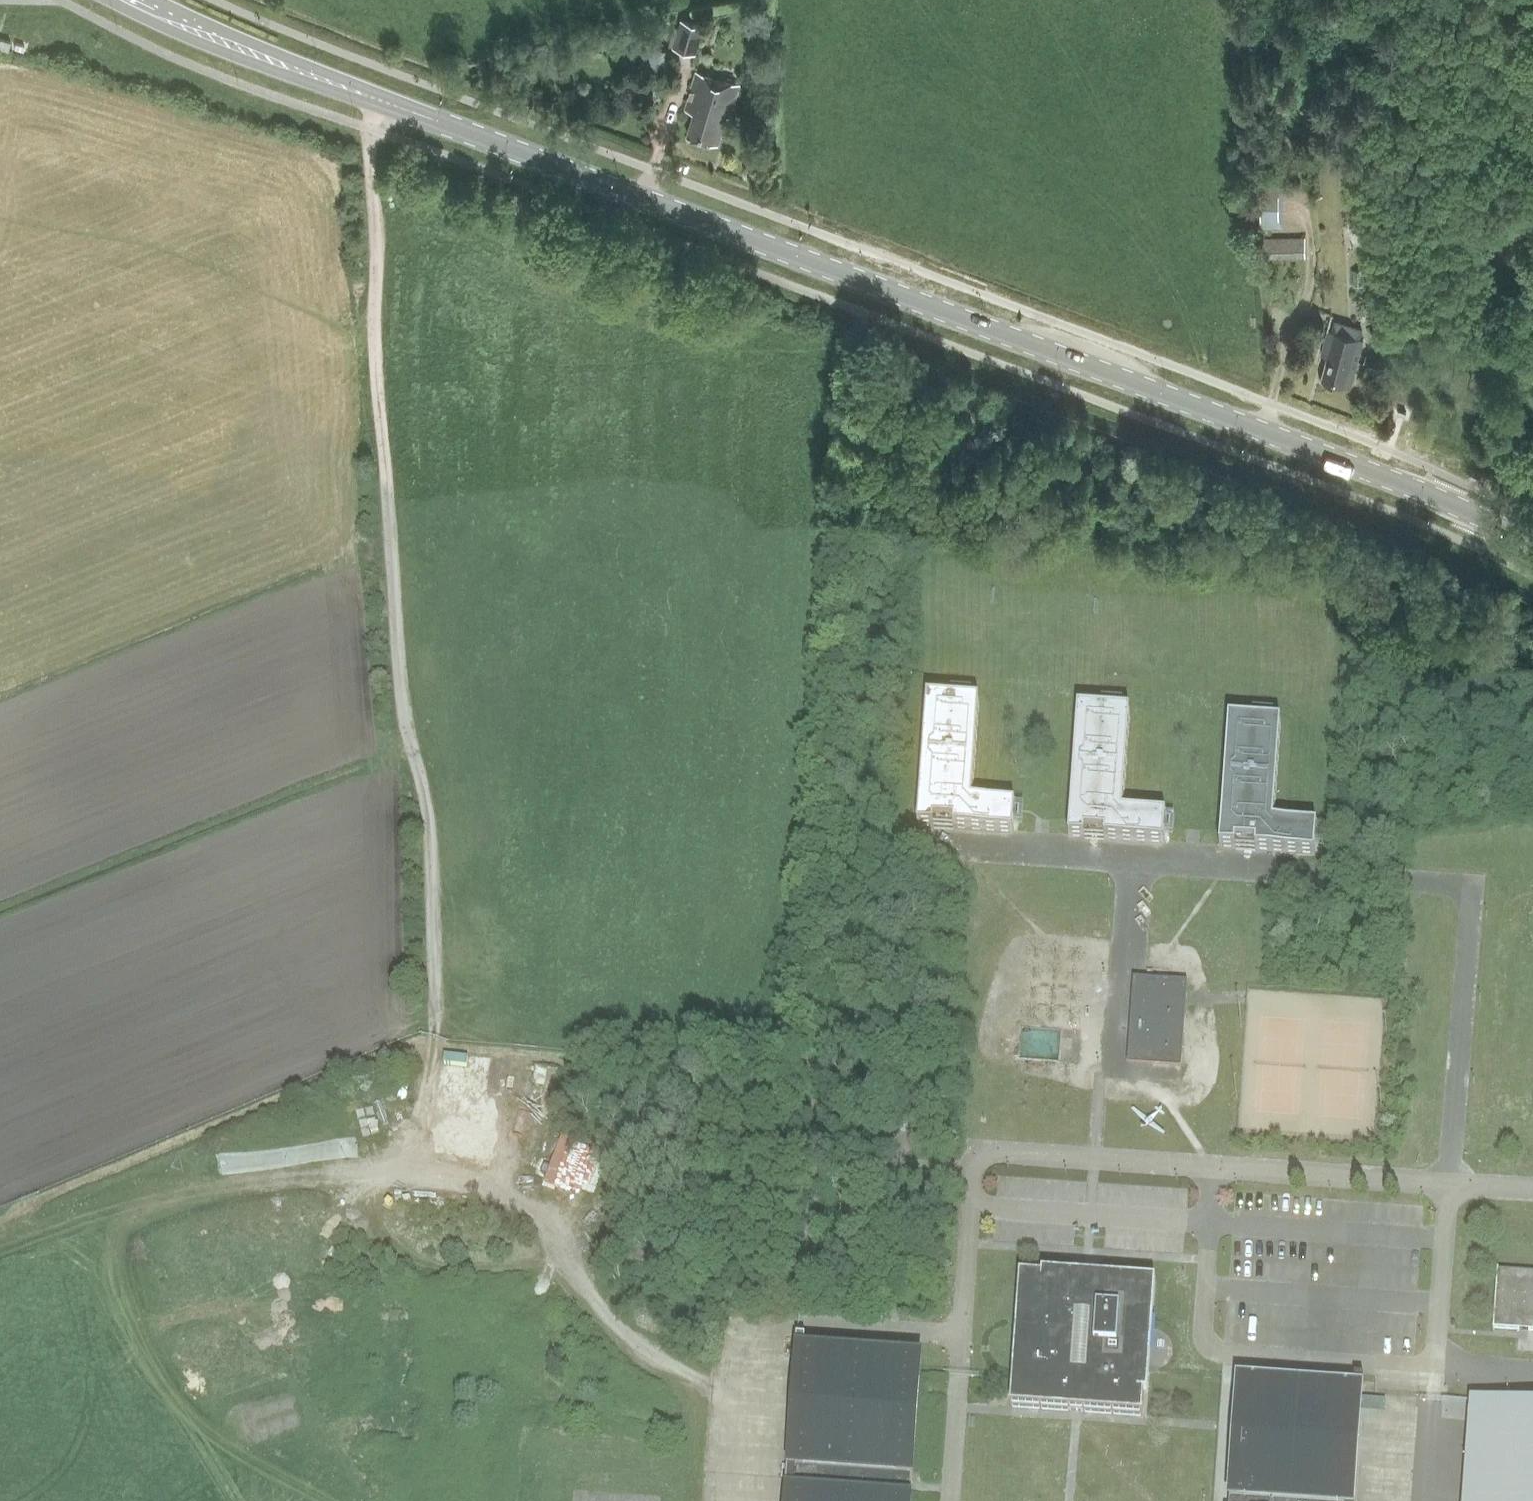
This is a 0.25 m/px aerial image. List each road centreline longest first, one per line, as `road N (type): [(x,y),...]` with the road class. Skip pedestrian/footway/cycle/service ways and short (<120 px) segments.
road 1 (secondary): [(1532,543),(1330,451),(376,101),(137,0)]
road 2 (track): [(386,72),(372,130),(392,632),(399,702),(427,809),(436,1030),(420,1129),(397,1200)]

